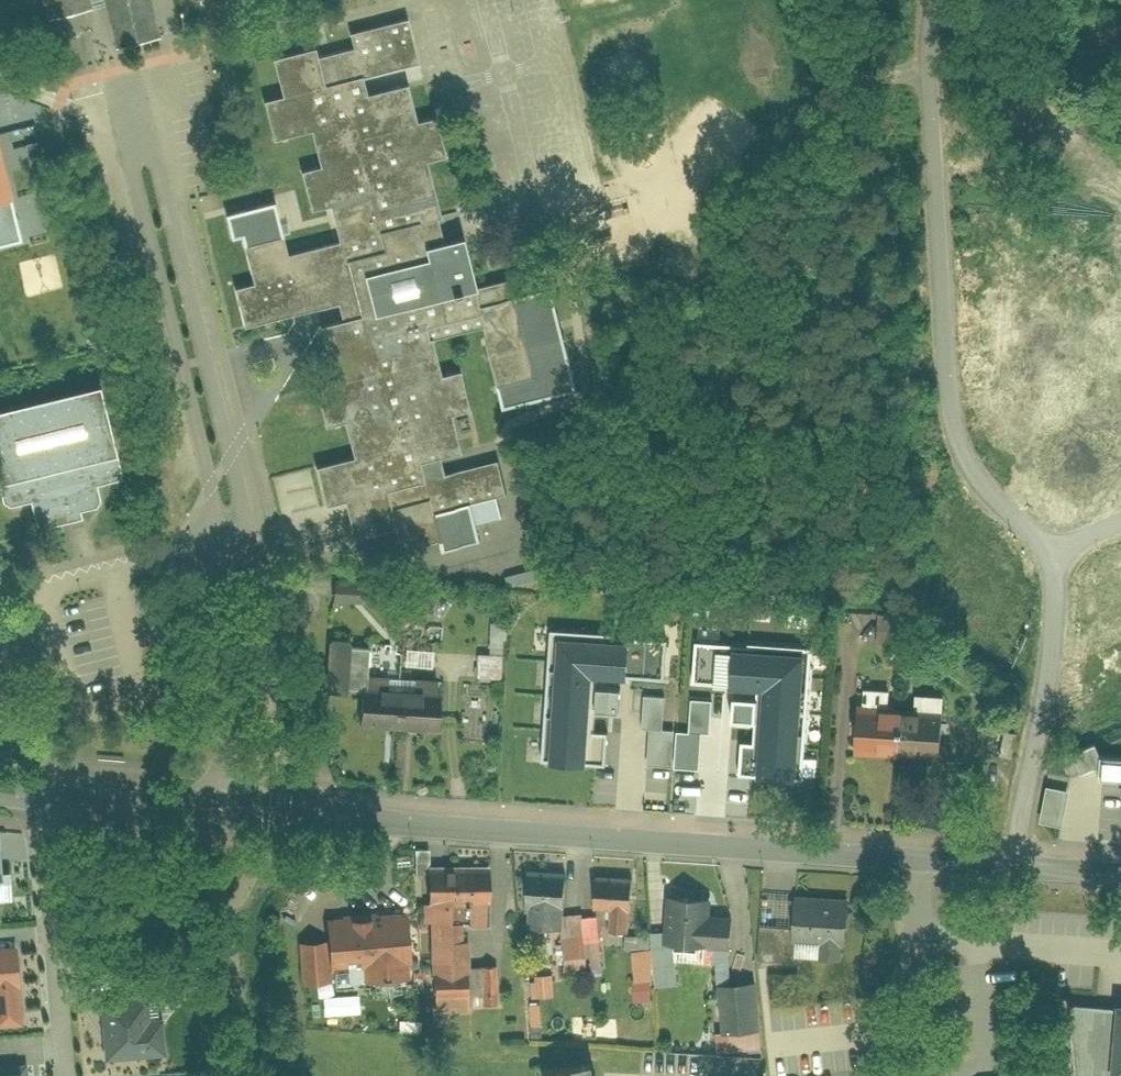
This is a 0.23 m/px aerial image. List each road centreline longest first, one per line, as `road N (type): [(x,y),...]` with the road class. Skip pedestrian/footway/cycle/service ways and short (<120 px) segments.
road 1 (residential): [(913,859),(37,795)]
road 2 (residential): [(1048,547),(1029,519),(979,479),(954,421),(940,268),(936,0)]
road 3 (residential): [(1023,867),(1061,610),(1059,563),(1048,547)]
road 4 (residential): [(37,795),(62,1075)]
road 5 (residential): [(929,1075),(913,859)]

